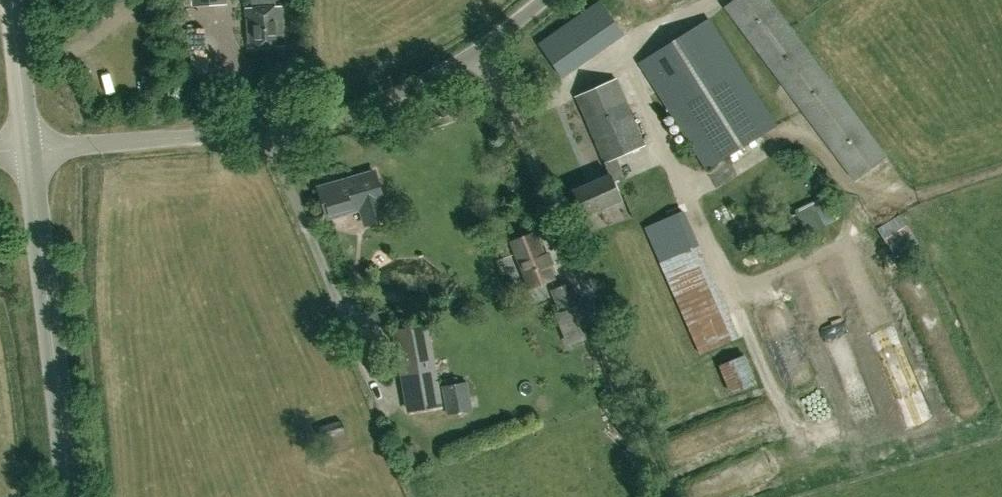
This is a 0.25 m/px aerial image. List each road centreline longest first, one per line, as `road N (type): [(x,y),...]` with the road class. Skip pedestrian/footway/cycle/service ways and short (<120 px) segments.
road 1 (unclassified): [(29,149),(270,129),(355,110),(474,54),(544,0)]
road 2 (unclassified): [(69,496),(29,149)]
road 3 (unclassified): [(29,149),(10,0)]

